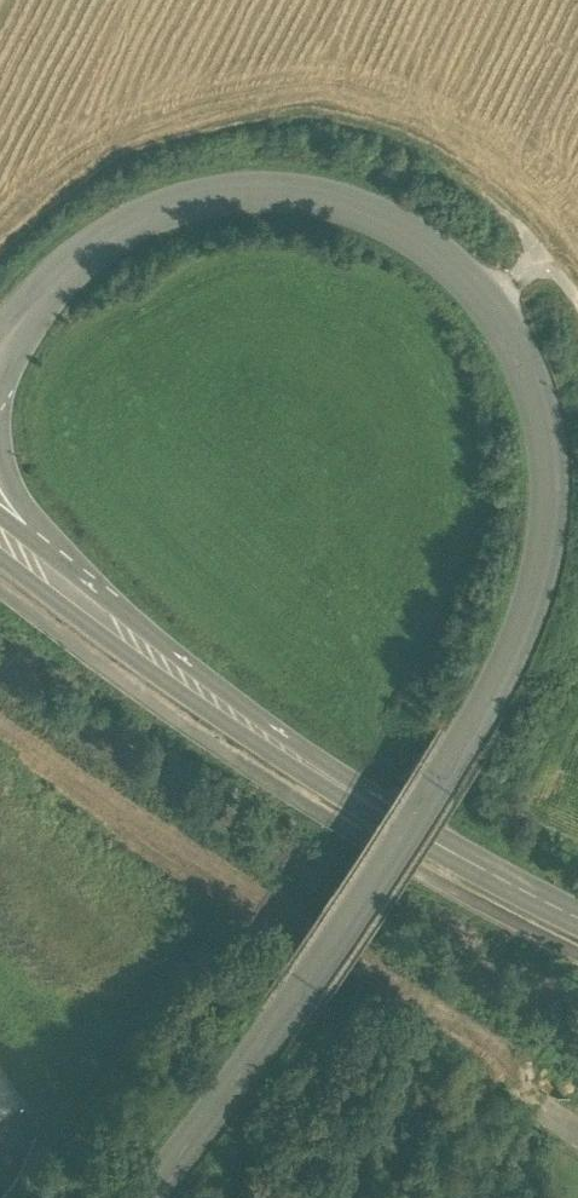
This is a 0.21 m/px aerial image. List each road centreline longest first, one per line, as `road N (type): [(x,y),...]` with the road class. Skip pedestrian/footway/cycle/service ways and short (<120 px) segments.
road 1 (unclassified): [(0,352),(54,282),(134,225),(192,203),(312,196),(372,213),(430,244),(471,279),(521,356),(547,435),(548,518),(516,632),(378,860),(132,1197)]
road 2 (secondary): [(577,913),(366,799),(0,531)]
road 3 (track): [(308,121),(406,142),(482,187)]
road 4 (track): [(488,301),(544,258),(577,300)]

